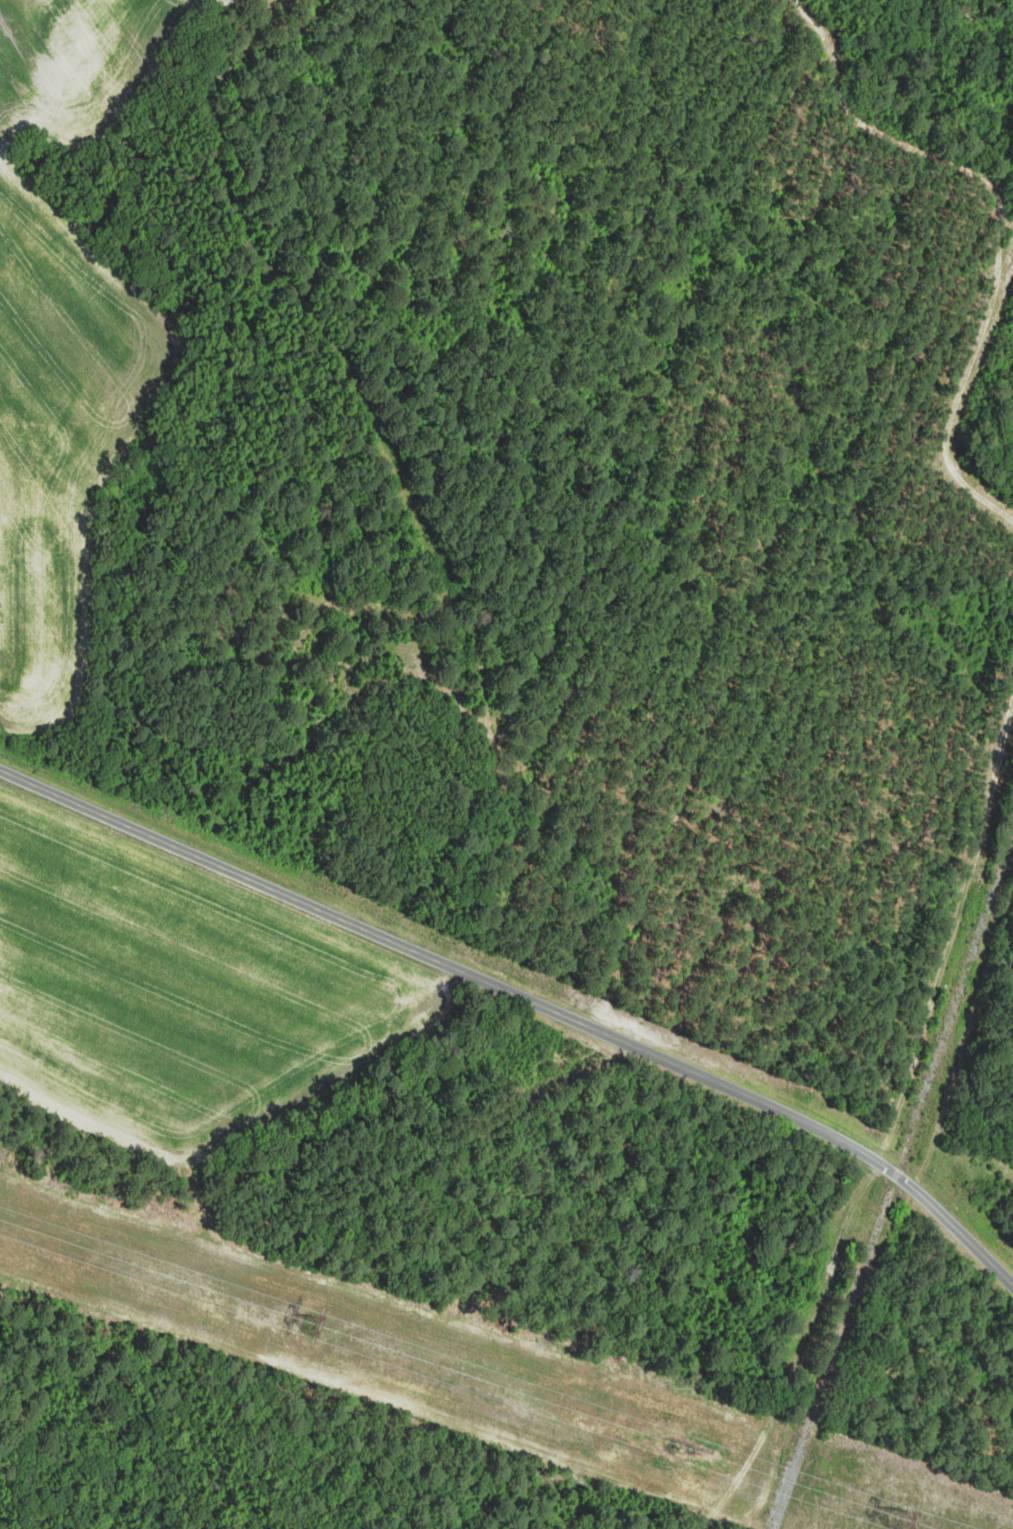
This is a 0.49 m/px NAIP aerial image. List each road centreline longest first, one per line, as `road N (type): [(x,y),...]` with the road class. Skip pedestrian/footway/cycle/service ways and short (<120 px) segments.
road 1 (residential): [(1012,1283),(896,1175),(821,1129),(0,769)]

